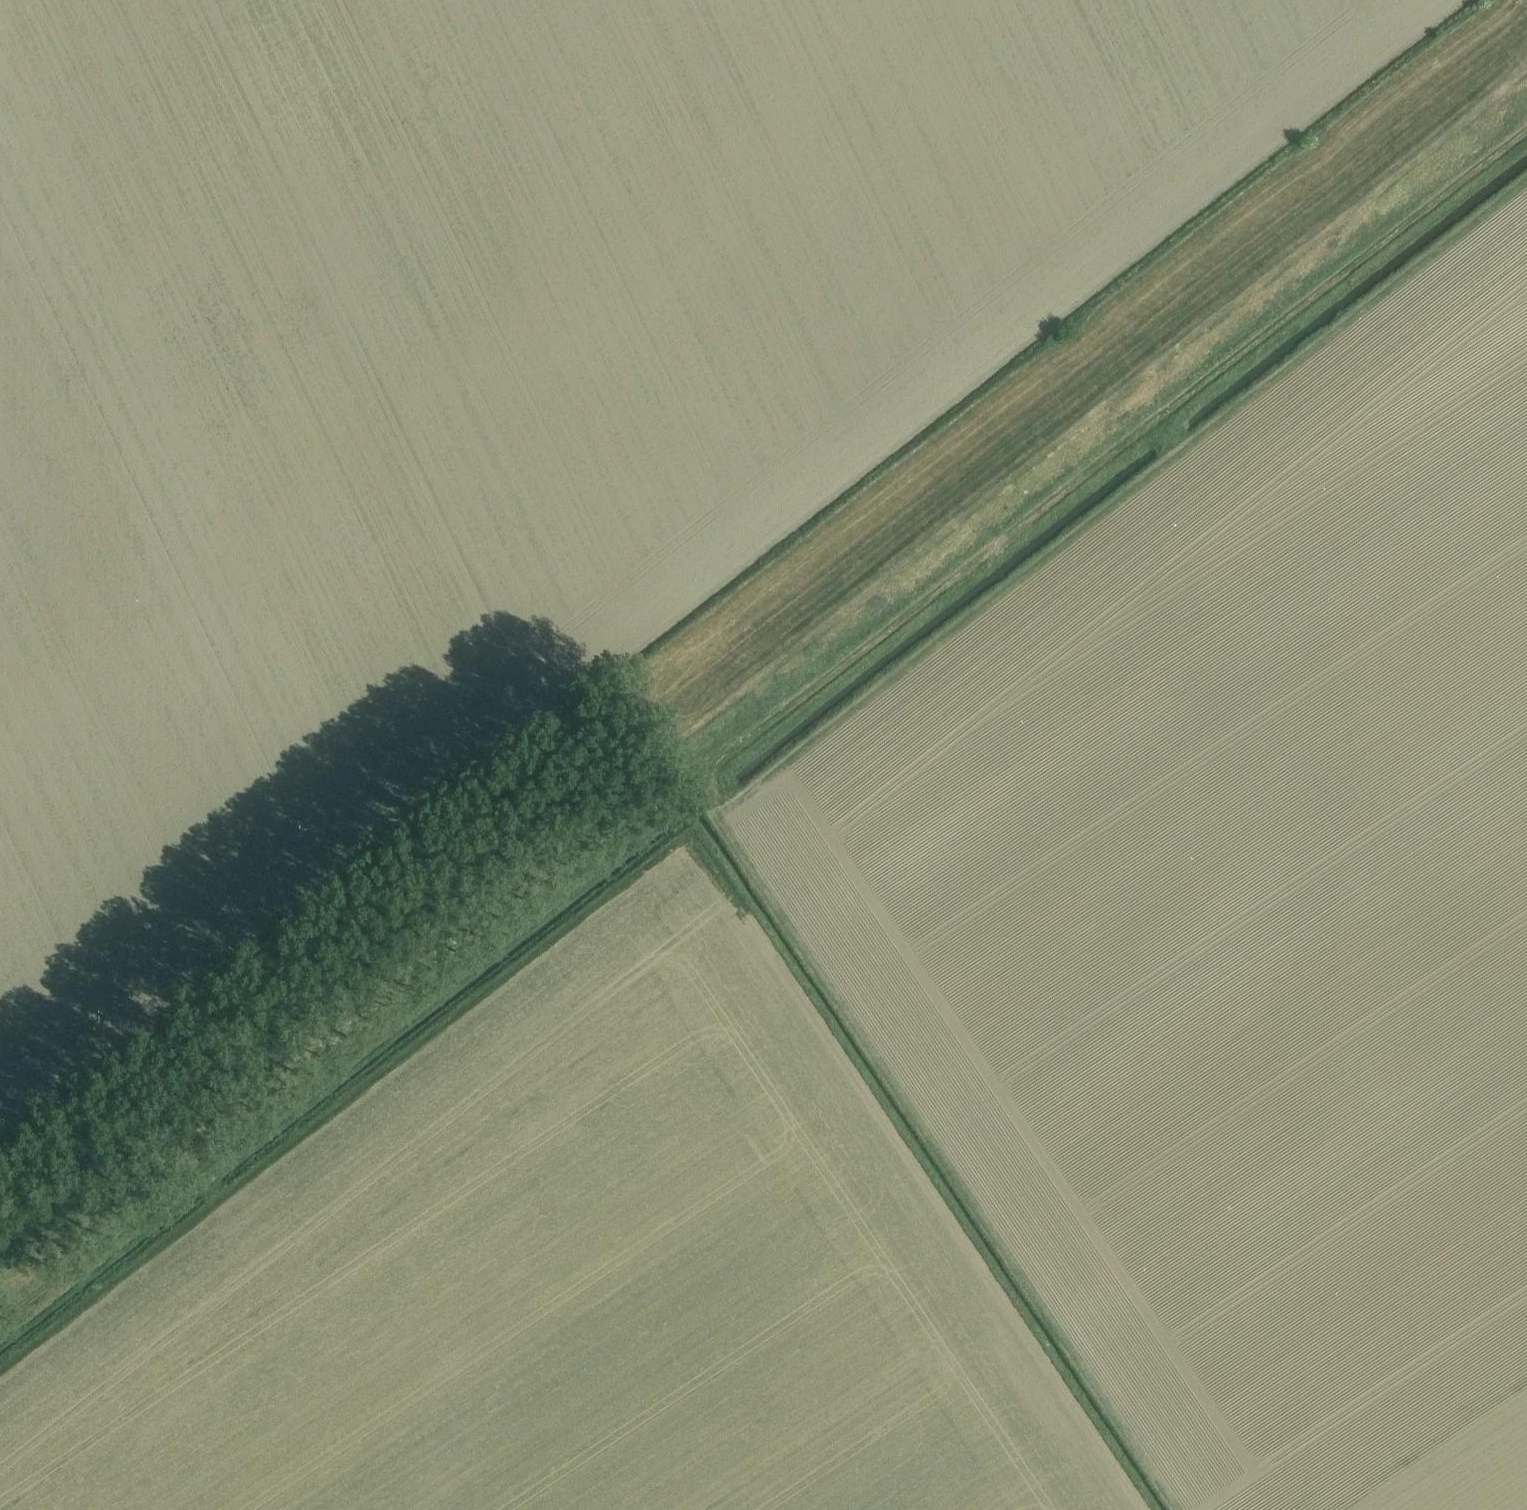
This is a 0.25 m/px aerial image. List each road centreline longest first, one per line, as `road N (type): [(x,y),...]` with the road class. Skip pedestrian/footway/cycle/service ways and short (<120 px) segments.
road 1 (track): [(0,1326),(1526,132)]

